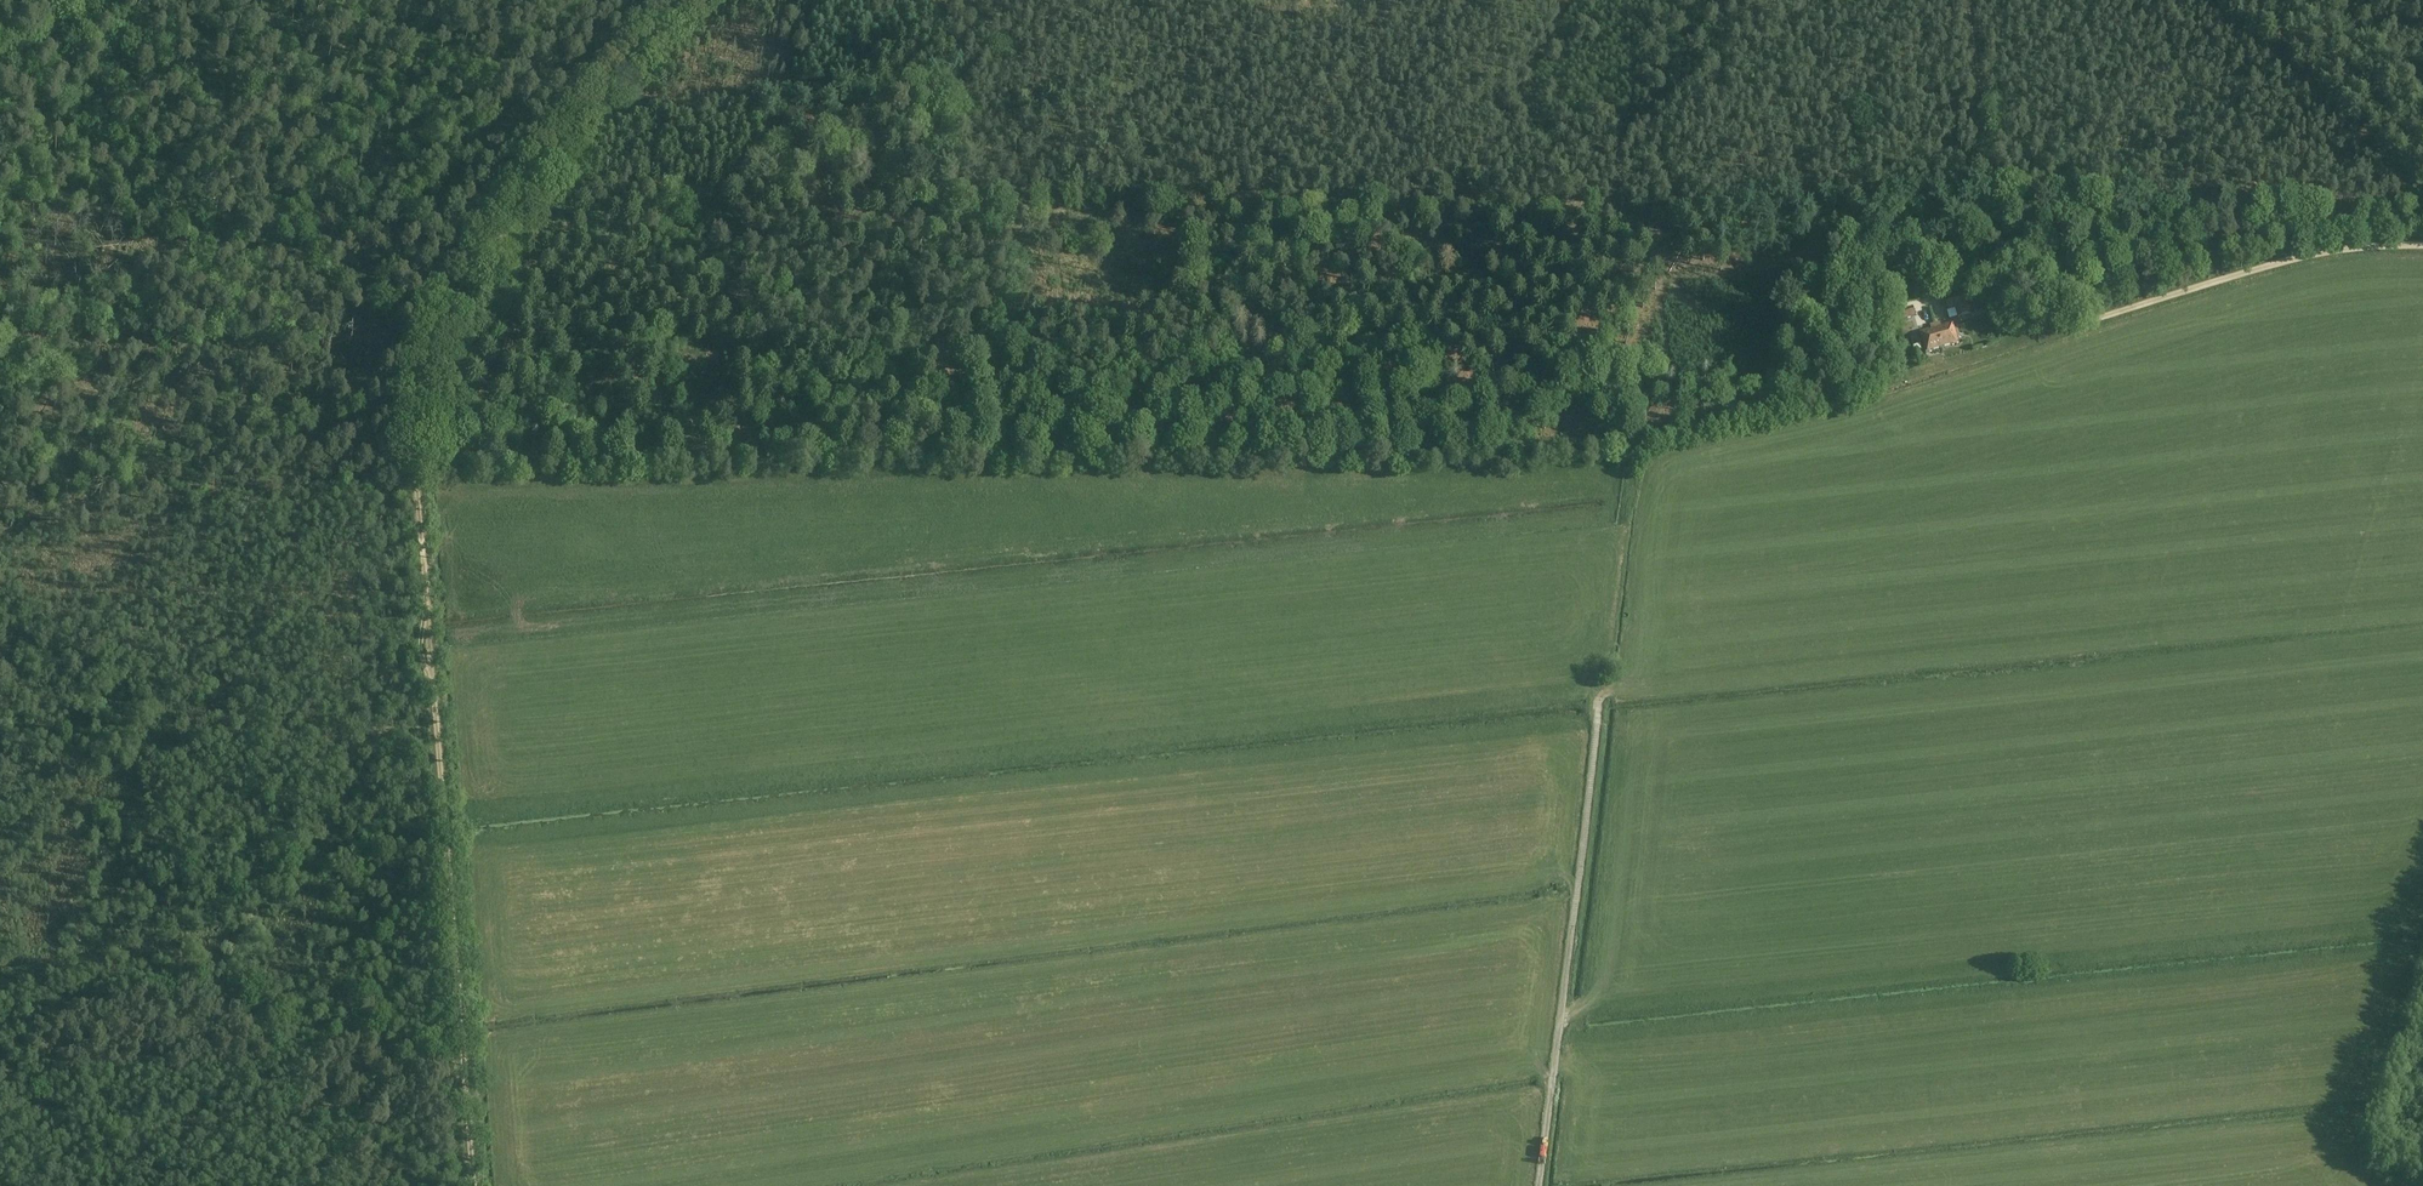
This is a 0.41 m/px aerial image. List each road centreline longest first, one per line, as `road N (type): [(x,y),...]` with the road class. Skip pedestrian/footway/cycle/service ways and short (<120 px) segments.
road 1 (track): [(474,1185),(416,465),(425,370),(444,322),(498,240),(686,0)]
road 2 (track): [(1598,724),(1541,1185)]
road 3 (track): [(1965,0),(2008,288)]
road 4 (tertiary): [(0,76),(137,0)]

